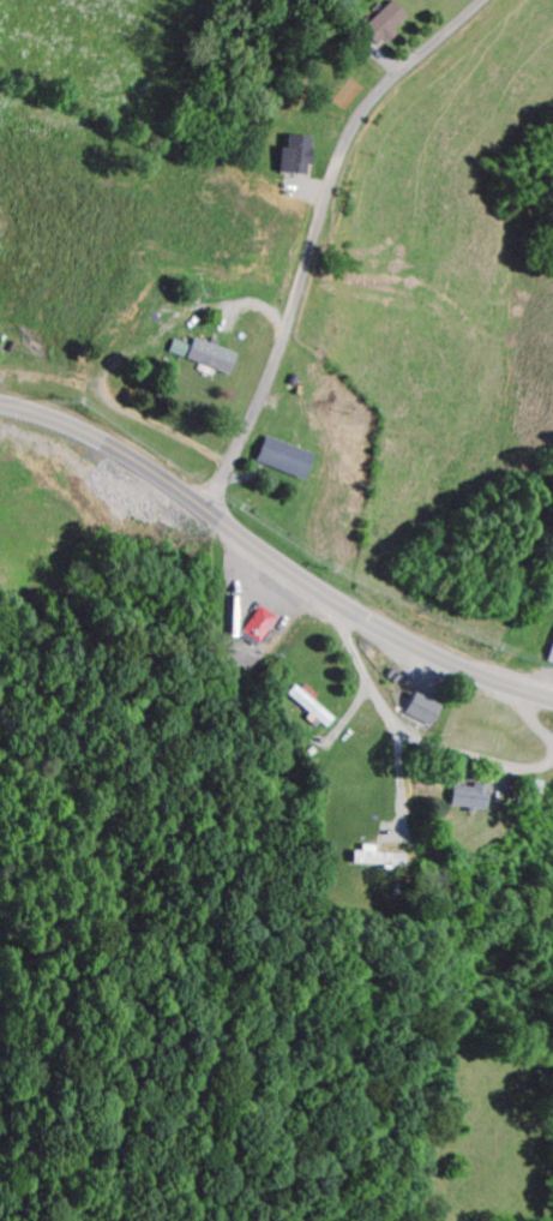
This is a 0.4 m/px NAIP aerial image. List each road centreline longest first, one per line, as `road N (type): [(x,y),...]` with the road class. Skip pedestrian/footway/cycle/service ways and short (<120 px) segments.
road 1 (primary): [(0,403),(64,421),(136,459),(279,565),(413,648),(552,697)]
road 2 (residential): [(211,511),(403,68),(479,0)]

